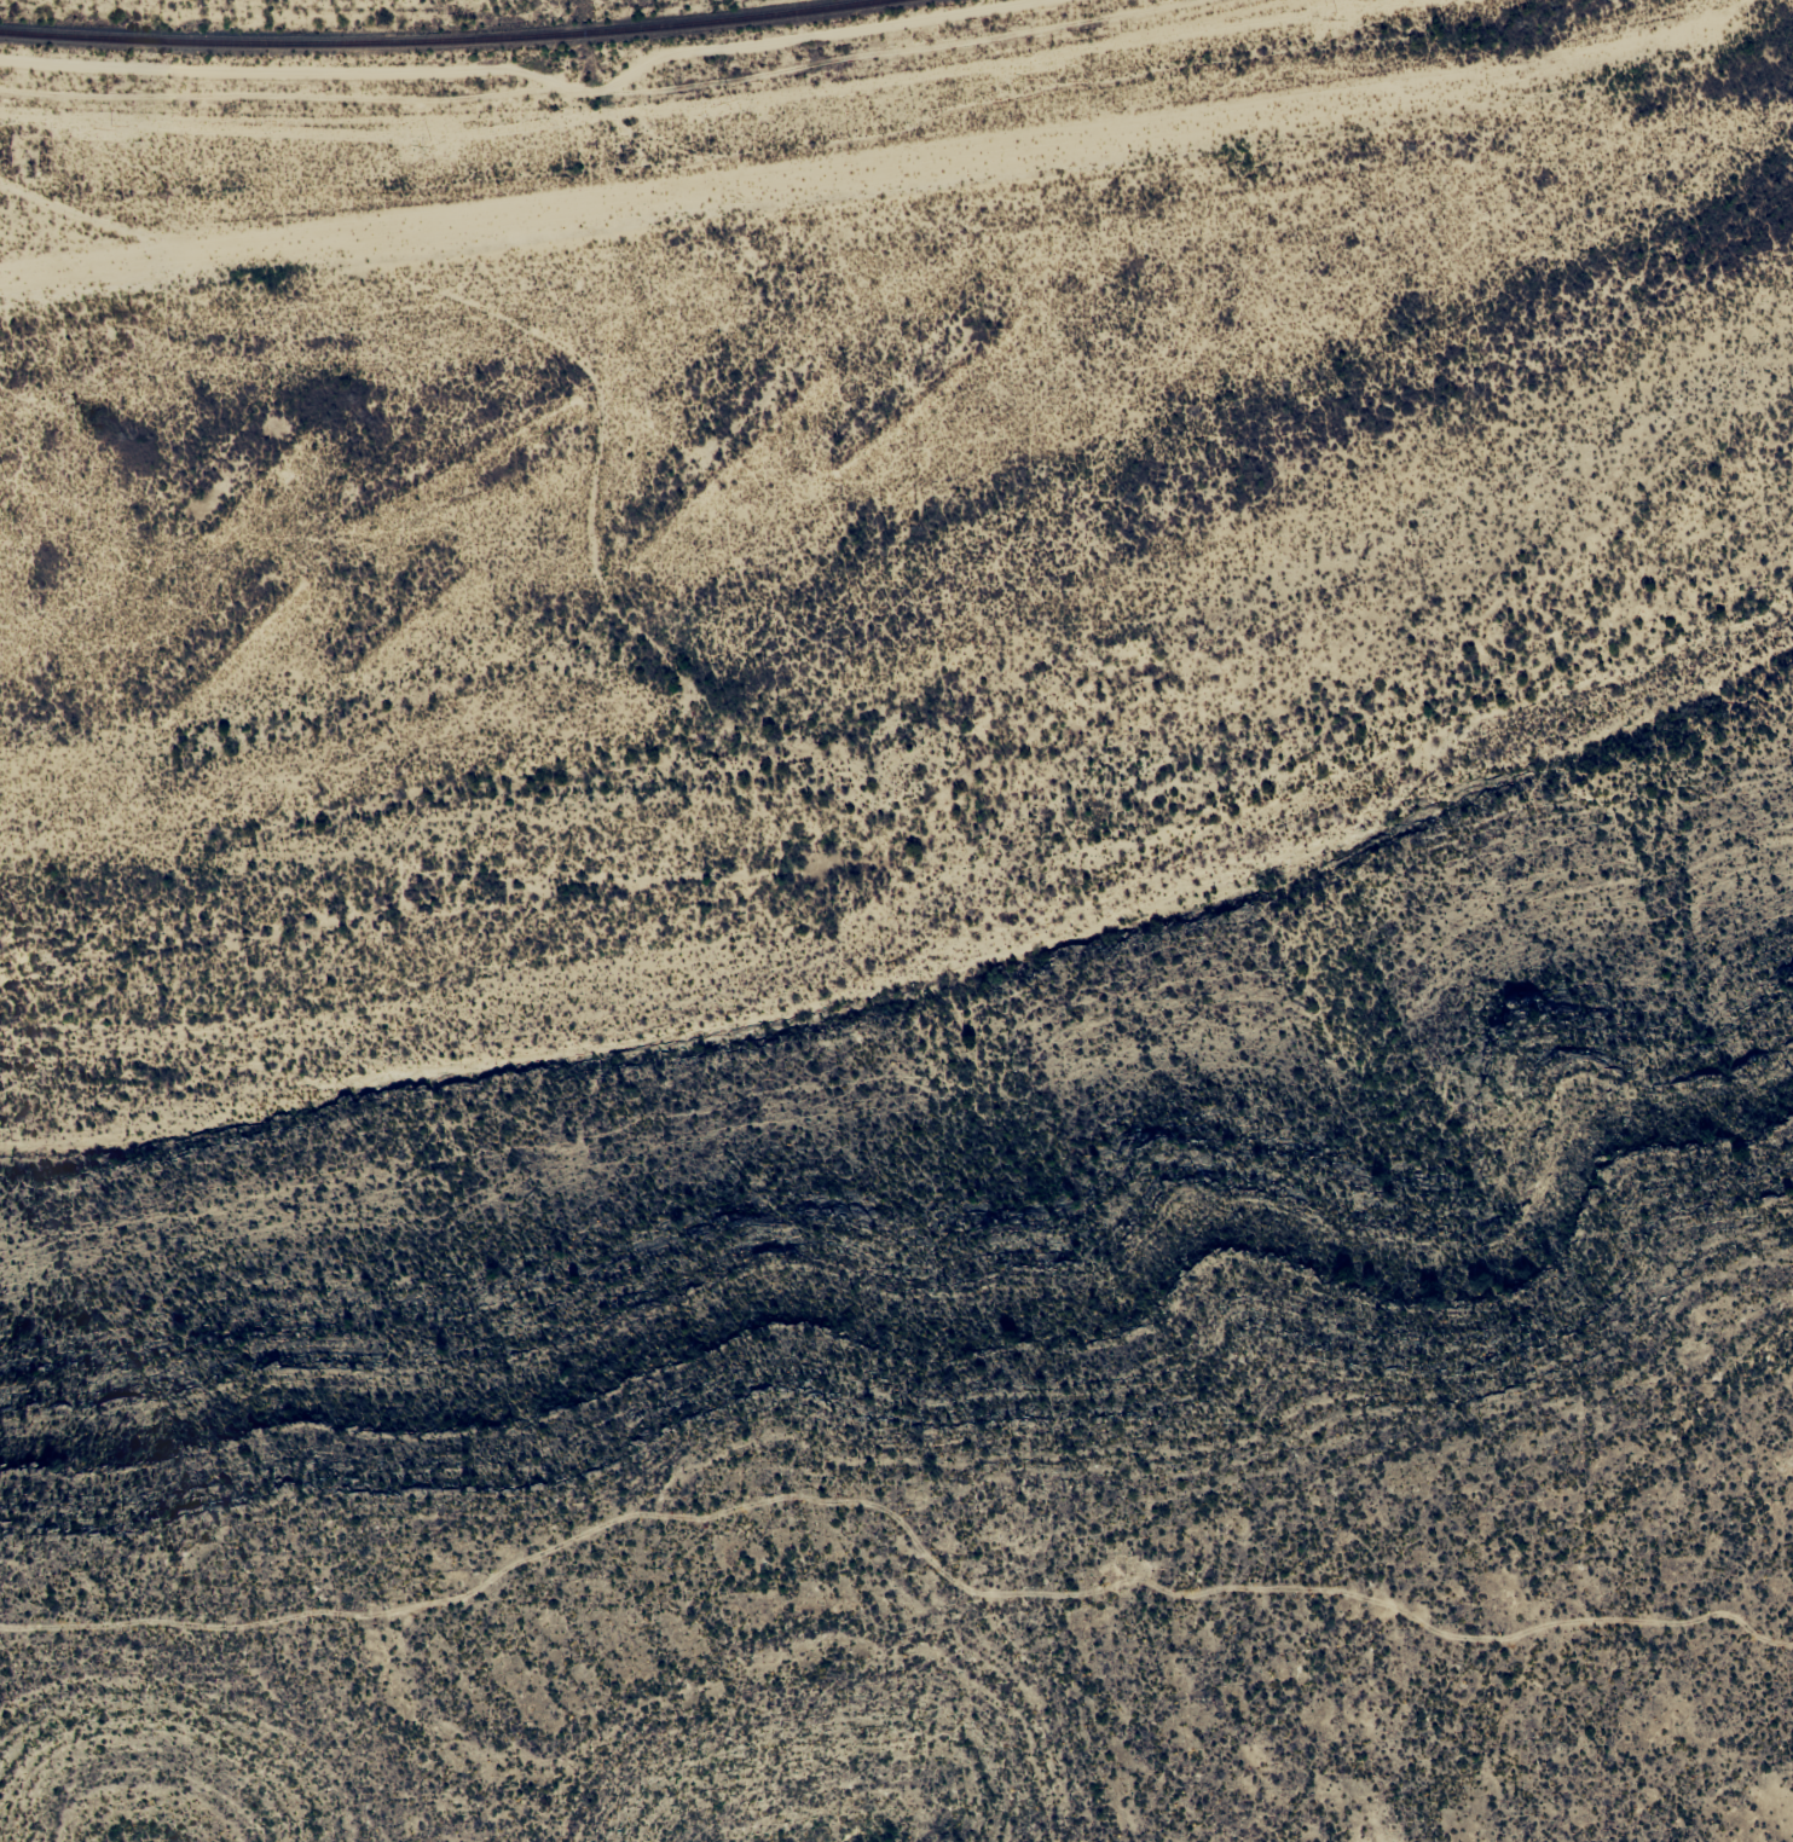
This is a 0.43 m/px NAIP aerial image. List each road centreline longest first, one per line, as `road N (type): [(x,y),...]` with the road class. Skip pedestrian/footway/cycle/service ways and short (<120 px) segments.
road 1 (track): [(196,319),(17,158),(0,155)]

